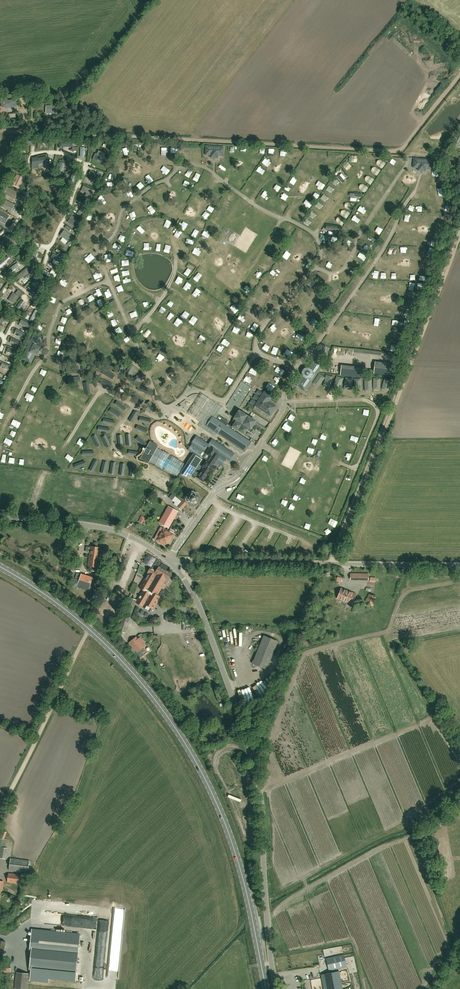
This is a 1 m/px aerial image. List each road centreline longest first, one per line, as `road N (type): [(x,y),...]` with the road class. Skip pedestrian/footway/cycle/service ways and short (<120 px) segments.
road 1 (track): [(459,74),(401,151),(0,125)]
road 2 (unclassified): [(278,988),(252,756),(199,605),(174,566)]
road 3 (primary): [(238,861),(207,781),(147,690),(89,628),(0,567)]
road 4 (track): [(459,237),(333,563)]
road 5 (track): [(0,813),(131,537)]
road 6 (unclassified): [(459,565),(174,566)]
road 7 (unclassified): [(174,566),(113,530),(0,515)]
road 8 (track): [(261,443),(279,455),(253,496),(270,504),(293,463)]
road 9 (primary): [(238,861),(266,988)]

